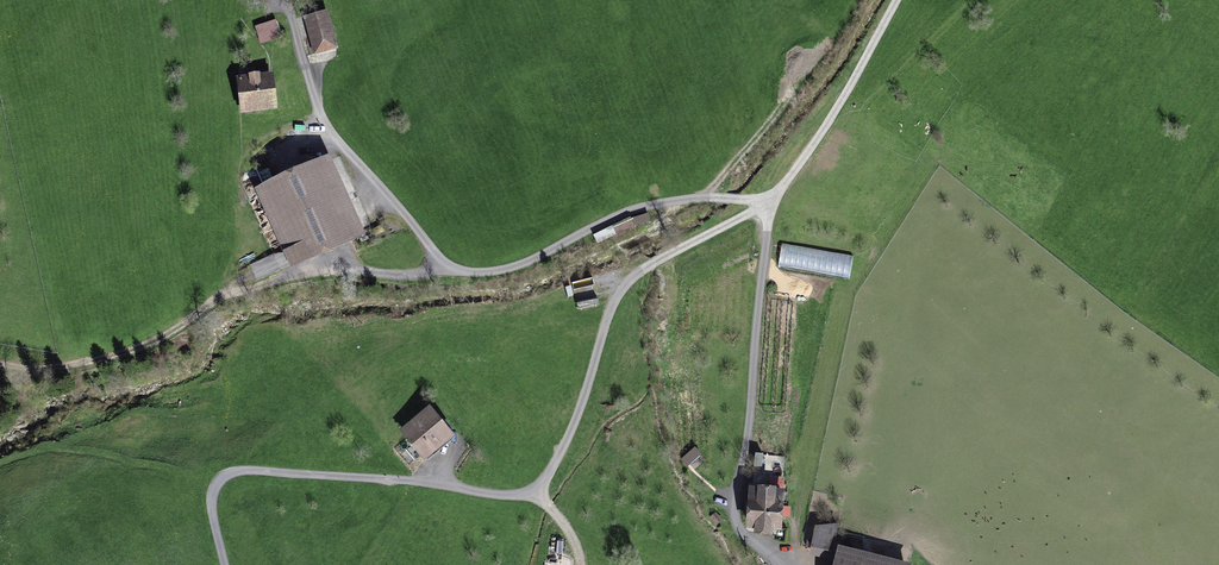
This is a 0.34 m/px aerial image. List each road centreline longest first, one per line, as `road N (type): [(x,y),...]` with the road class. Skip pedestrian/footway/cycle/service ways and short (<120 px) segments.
road 1 (unclassified): [(781,182),(629,283),(572,435),(537,494),(523,500),(243,471),(215,484),(214,523),(225,564)]
road 2 (unclassified): [(775,564),(738,520),(762,277),(781,182)]
road 3 (unclassified): [(899,0),(812,150),(781,182)]

